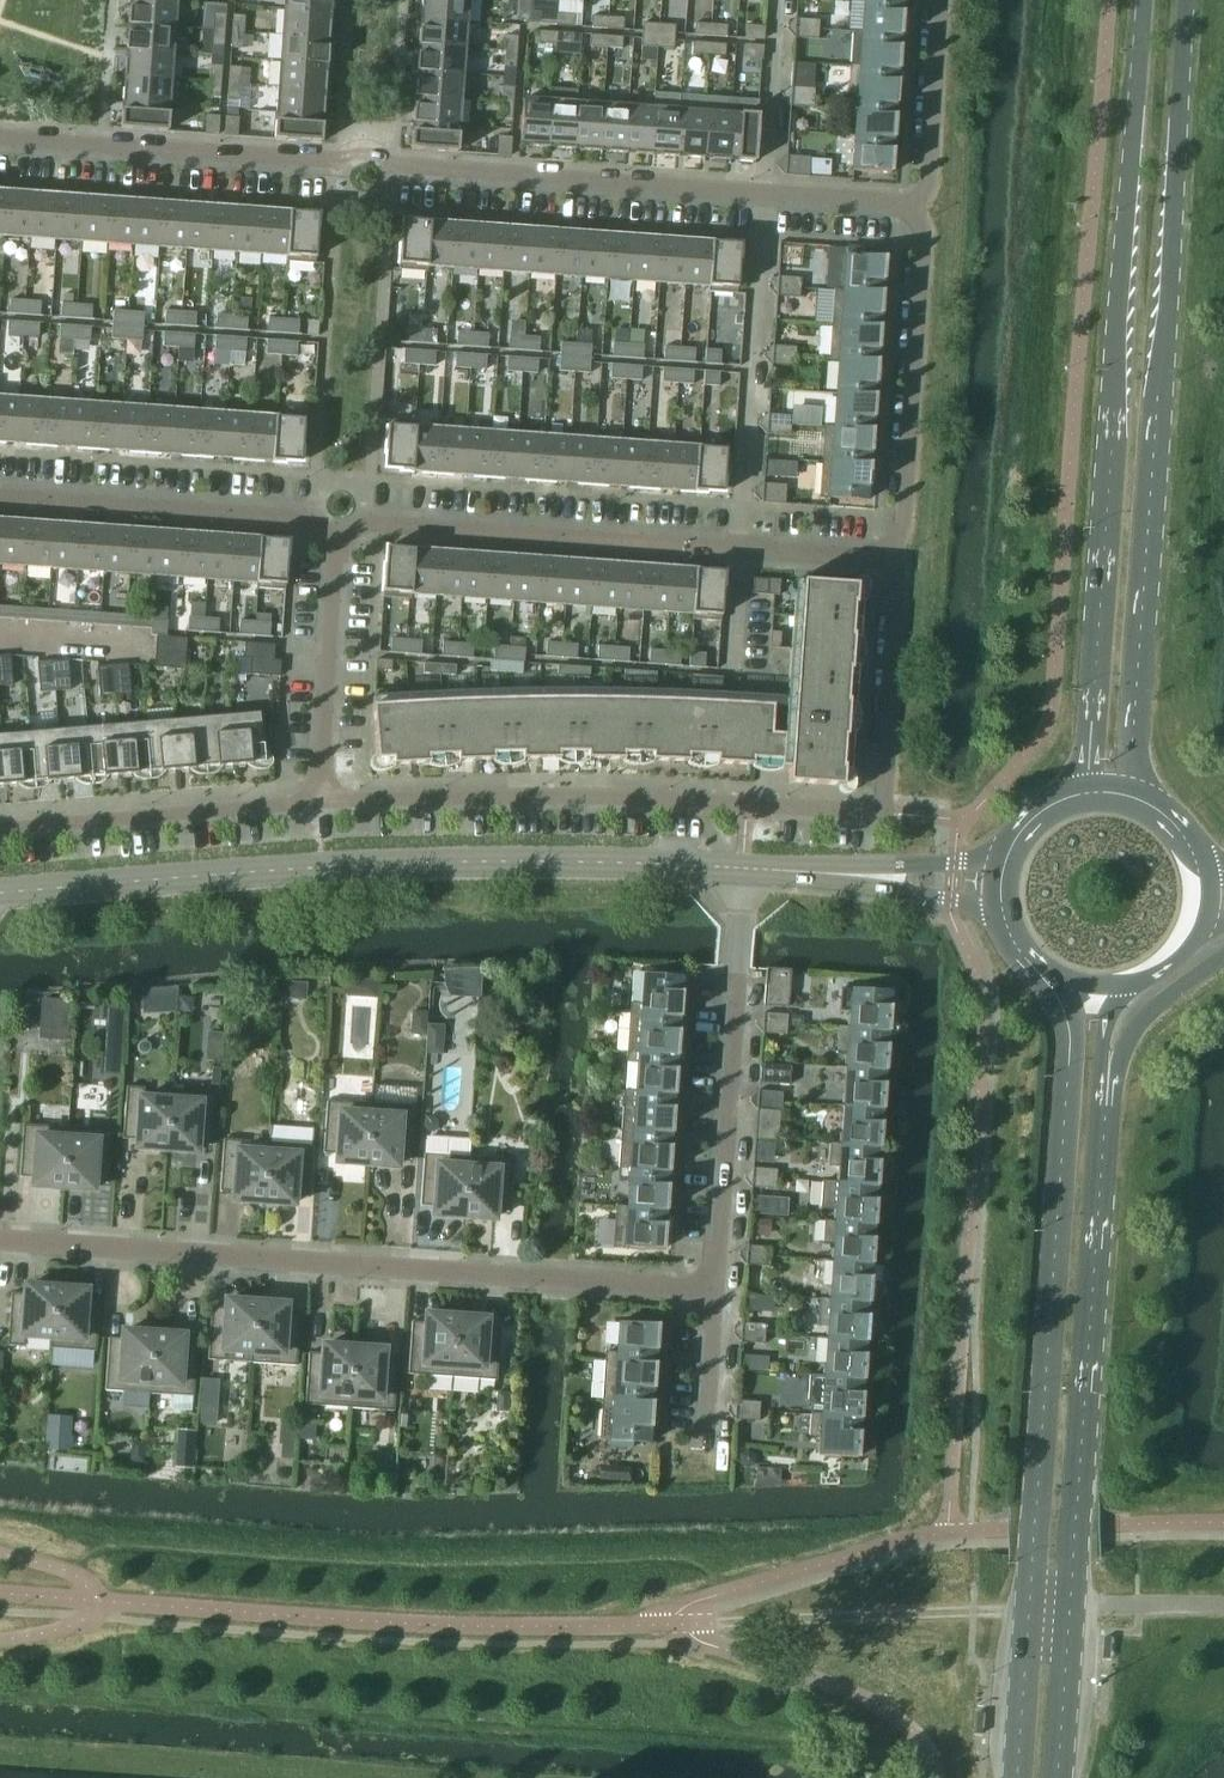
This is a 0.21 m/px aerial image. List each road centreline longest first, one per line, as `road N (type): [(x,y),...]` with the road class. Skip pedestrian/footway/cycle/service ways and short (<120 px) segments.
road 1 (residential): [(917,208),(393,170),(367,148),(335,164),(0,140)]
road 2 (secondary): [(1041,977),(1062,1009),(1070,1045),(1016,1777)]
road 3 (secondary): [(1140,798),(1134,730),(1185,0)]
road 4 (secondary): [(1147,0),(1083,793)]
road 5 (residential): [(0,890),(315,862),(742,868)]
road 6 (residential): [(0,1235),(712,1291)]
road 7 (residential): [(337,538),(367,523),(895,556)]
road 8 (residential): [(883,812),(588,801),(323,804)]
road 9 (secondary): [(1069,1605),(1109,1068)]
road 10 (residential): [(712,1291),(742,868)]
road 11 (residential): [(895,556),(922,240),(917,208)]
road 12 (residential): [(0,493),(308,520),(337,538)]
road 13 (residential): [(323,804),(0,830)]
road 14 (residential): [(323,804),(337,538)]
road 15 (residential): [(883,812),(895,556)]
road 16 (residential): [(917,208),(927,175),(939,0)]
road 17 (secondary): [(1057,1777),(1069,1605)]
road 18 (residential): [(845,874),(1003,914)]
road 19 (residential): [(1006,859),(845,874)]
road 20 (secondary): [(1109,1068),(1143,1020),(1223,957)]
road 21 (residential): [(704,1451),(712,1291)]
road 22 (unclassified): [(1223,1604),(1069,1605)]

